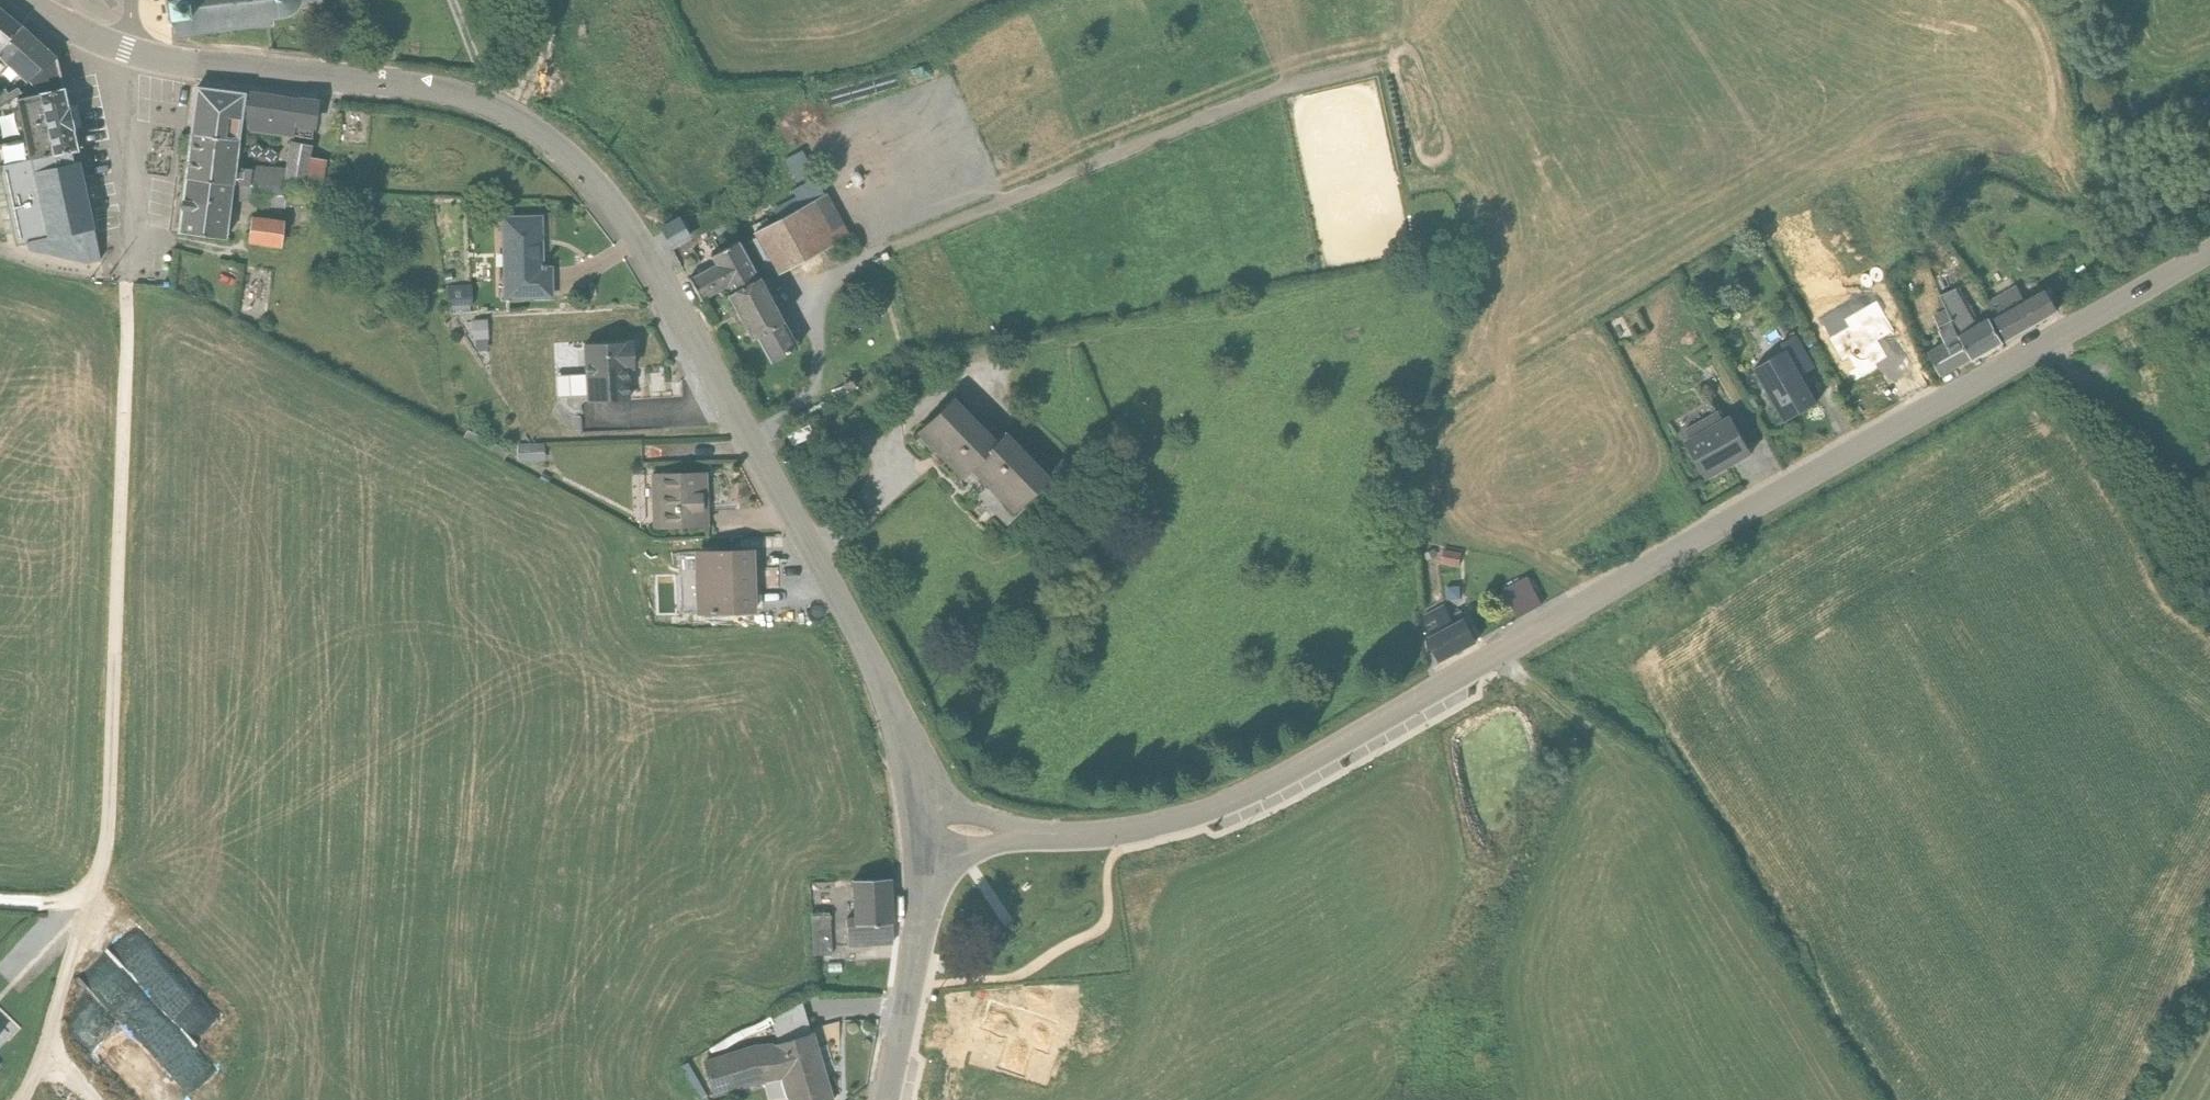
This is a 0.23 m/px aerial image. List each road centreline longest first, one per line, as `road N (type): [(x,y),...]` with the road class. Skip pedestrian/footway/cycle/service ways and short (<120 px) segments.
road 1 (tertiary): [(1029,831),(1099,831),(1239,796),(2209,251)]
road 2 (tertiary): [(926,802),(896,721),(819,566),(622,221),(576,159),(481,104),(349,76),(214,65),(123,46)]
road 3 (tertiary): [(876,1099),(926,852)]
road 4 (residential): [(123,46),(116,64),(131,224),(124,280)]

